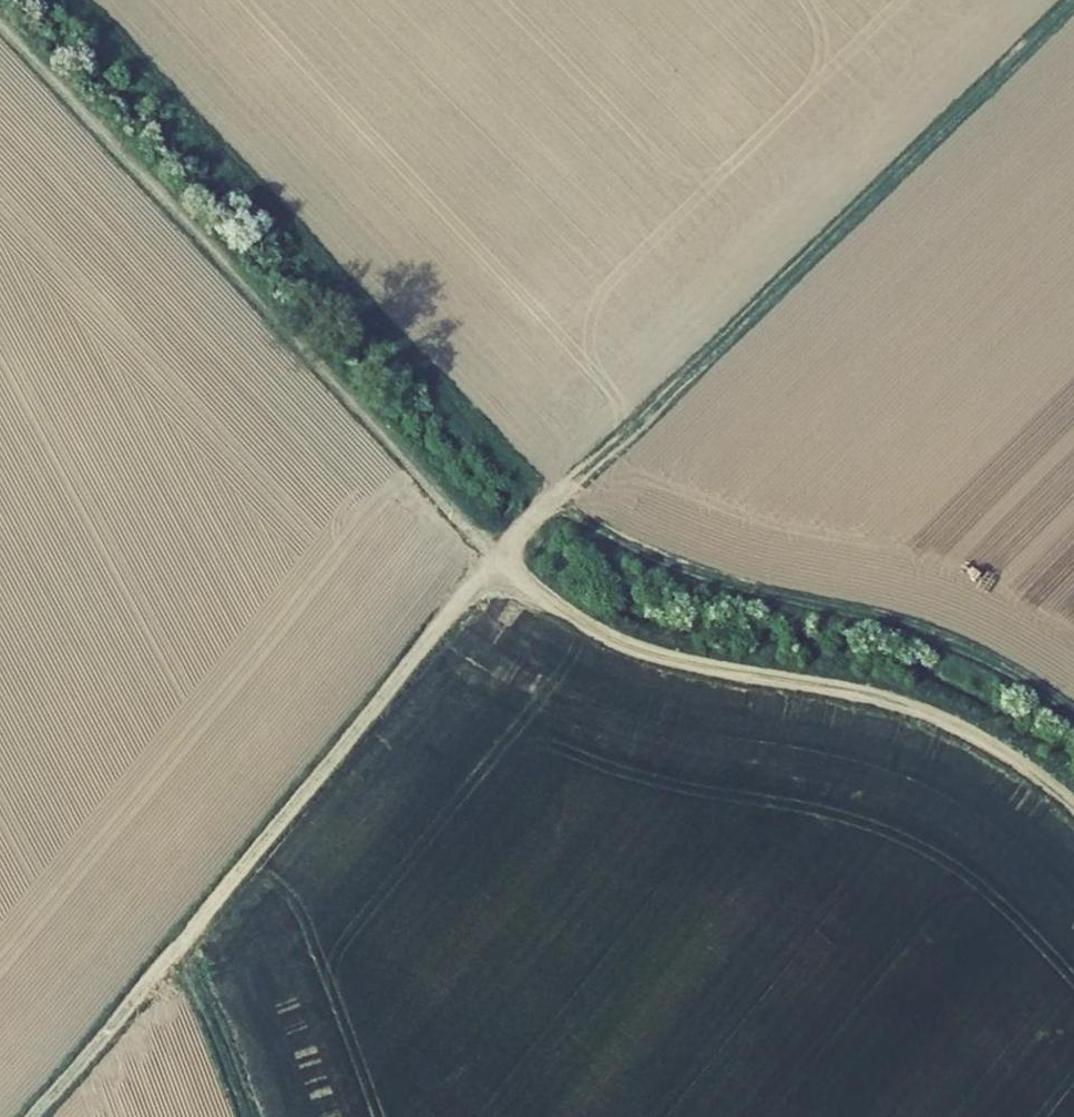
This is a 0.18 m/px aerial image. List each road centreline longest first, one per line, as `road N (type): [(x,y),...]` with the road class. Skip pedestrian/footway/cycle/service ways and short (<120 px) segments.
road 1 (track): [(32,1116),(495,560),(1073,4)]
road 2 (track): [(73,0),(553,504),(616,549),(707,583),(836,607),(961,648),(1073,717)]
road 3 (track): [(0,42),(495,560)]
road 4 (unclassified): [(495,560),(614,641),(917,710),(1002,752),(1073,806)]
road 5 (track): [(196,928),(251,1116)]

